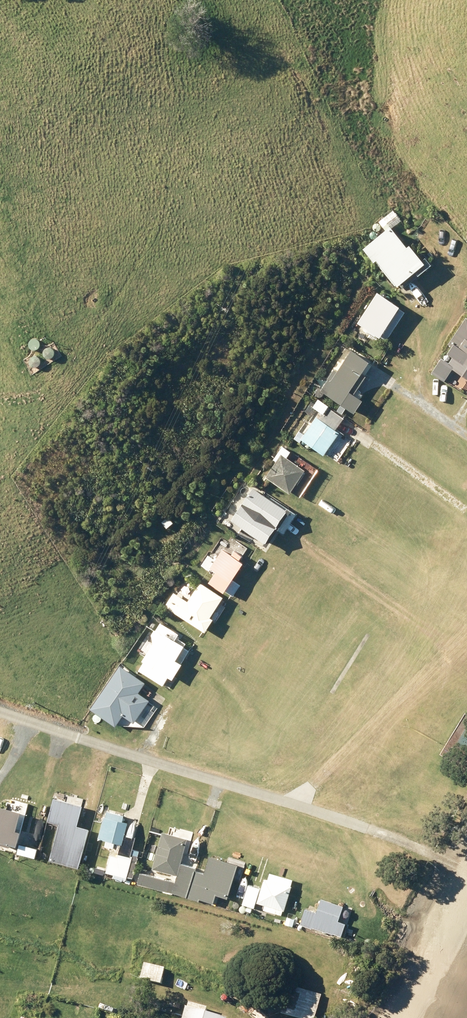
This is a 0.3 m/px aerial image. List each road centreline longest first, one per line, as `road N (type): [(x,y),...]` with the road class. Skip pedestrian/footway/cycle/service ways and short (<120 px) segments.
road 1 (residential): [(0,709),(380,832)]

